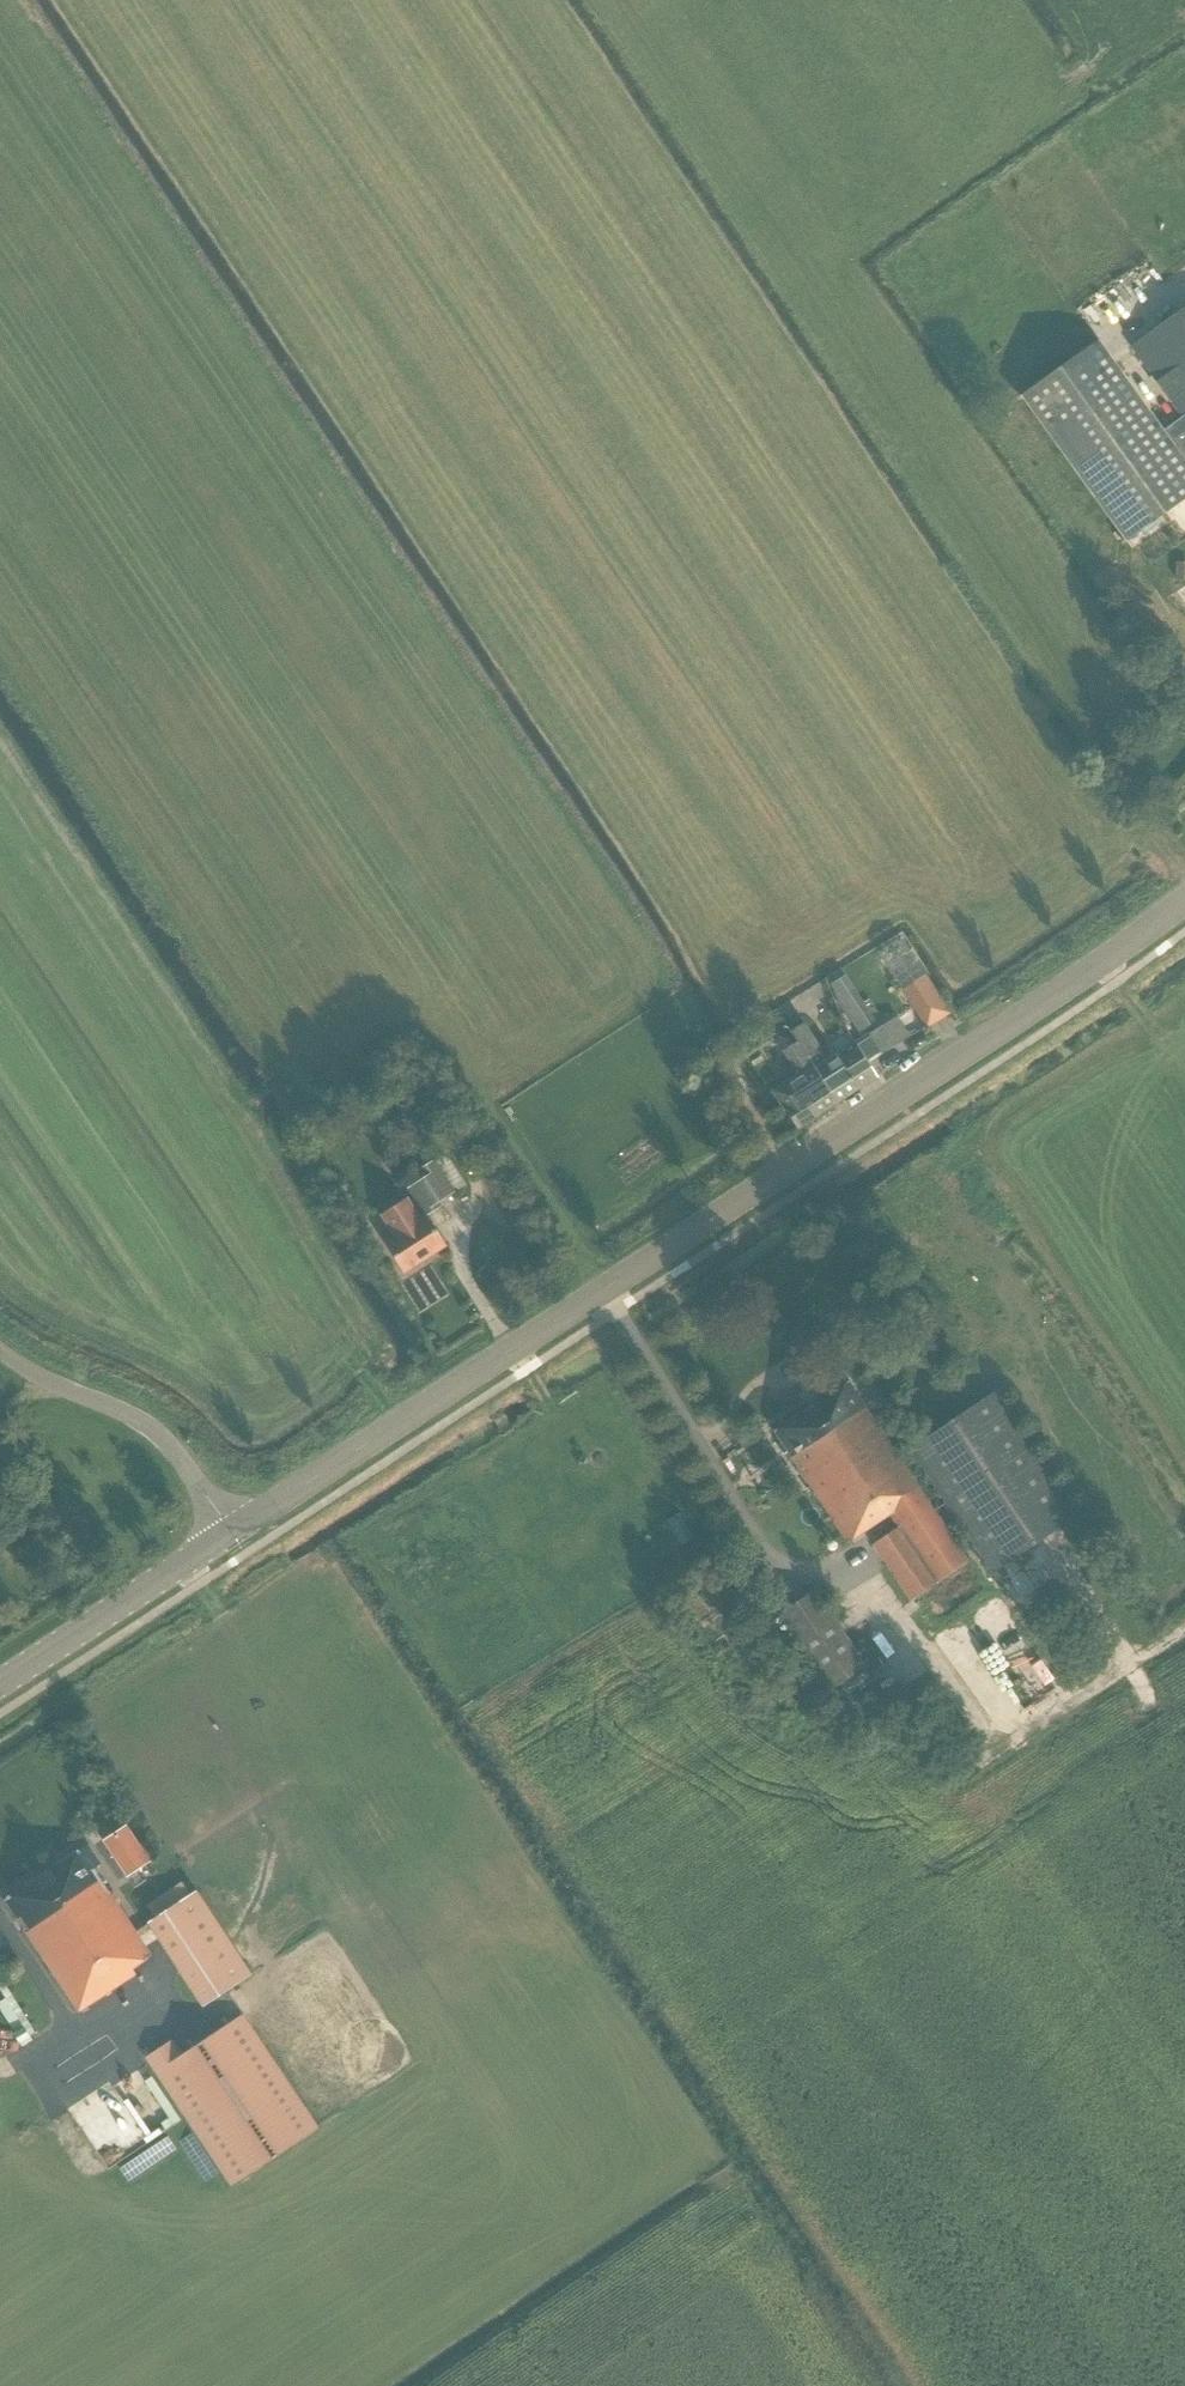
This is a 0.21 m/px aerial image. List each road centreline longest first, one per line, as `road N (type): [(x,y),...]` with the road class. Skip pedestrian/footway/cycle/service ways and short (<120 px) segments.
road 1 (tertiary): [(226,1530),(784,1177),(1184,896)]
road 2 (unclassified): [(226,1530),(159,1434),(0,1348)]
road 3 (tertiary): [(0,1686),(226,1530)]

